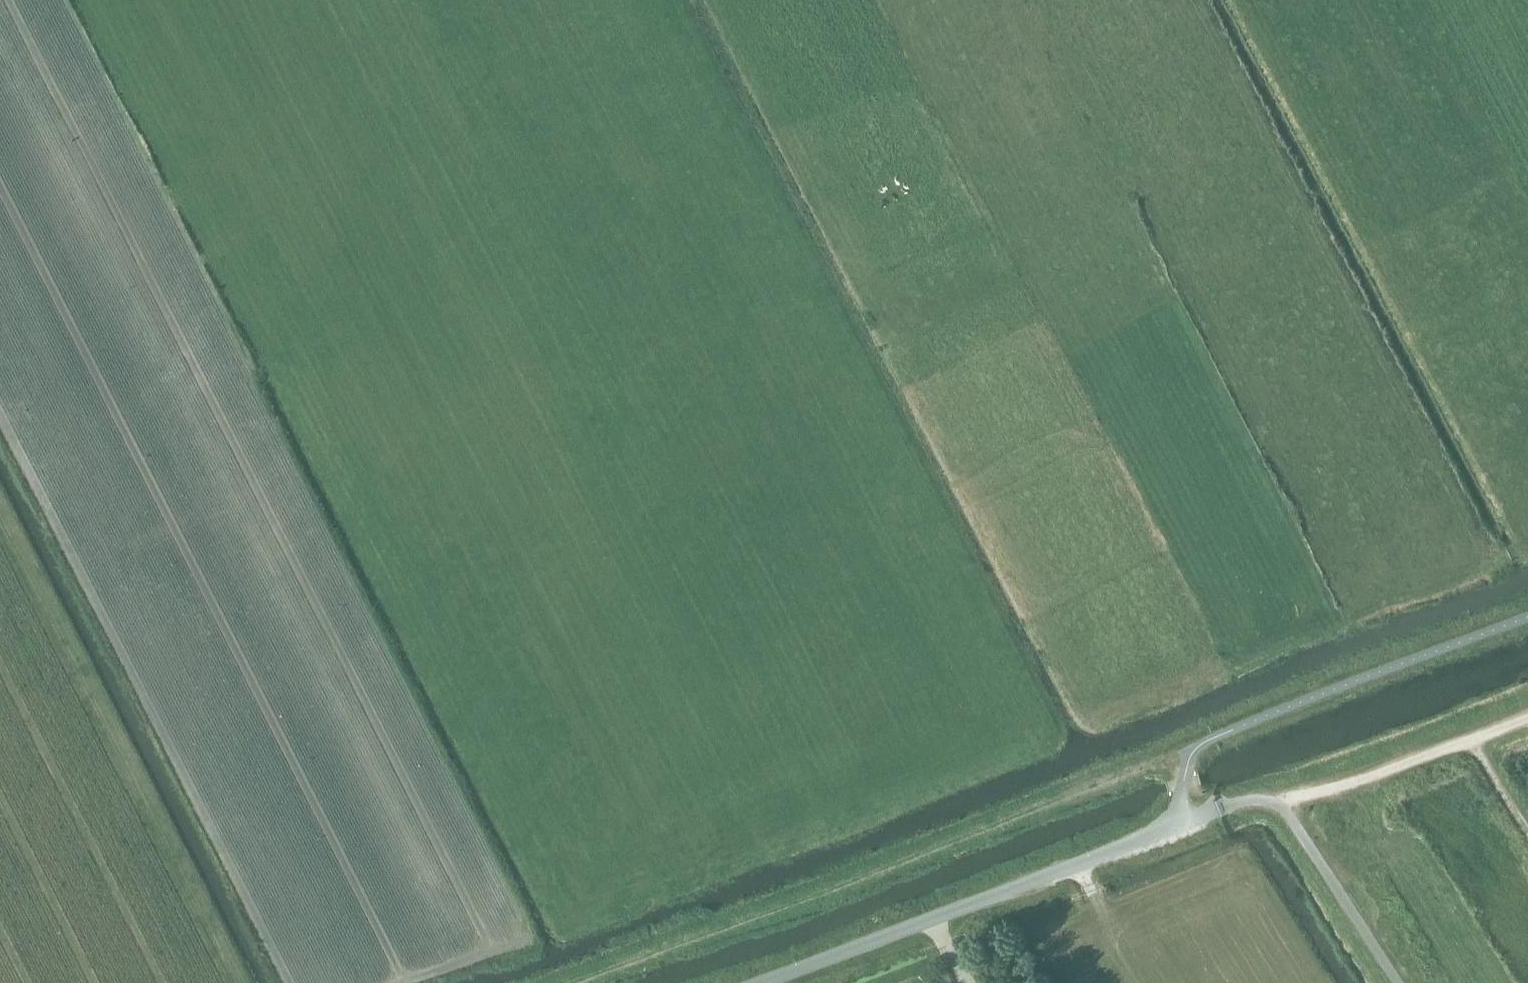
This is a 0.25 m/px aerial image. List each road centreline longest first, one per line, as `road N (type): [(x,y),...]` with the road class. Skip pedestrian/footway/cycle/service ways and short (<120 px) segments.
road 1 (unclassified): [(760,982),(1207,812),(1274,801)]

